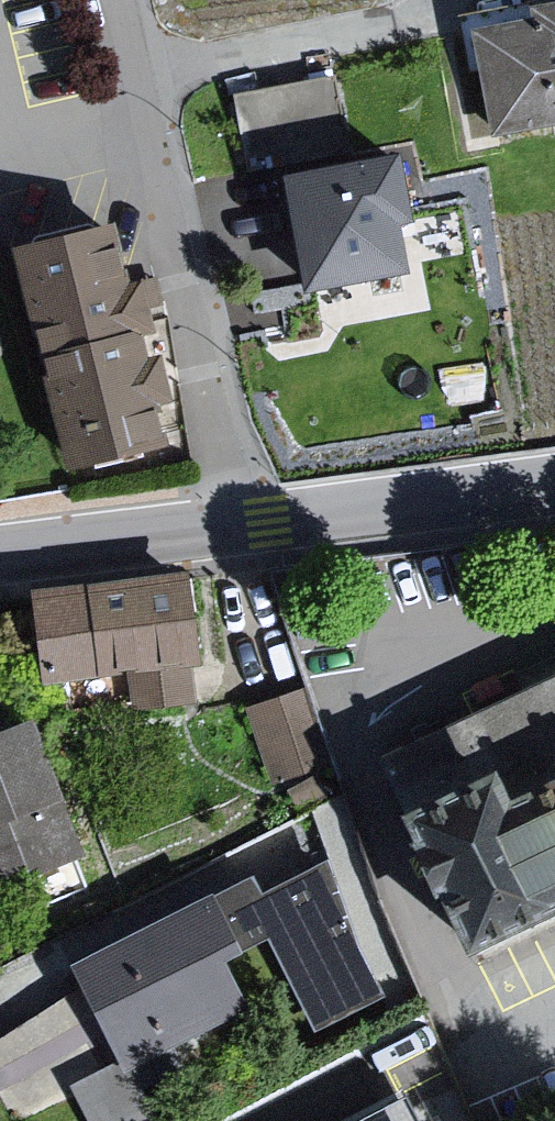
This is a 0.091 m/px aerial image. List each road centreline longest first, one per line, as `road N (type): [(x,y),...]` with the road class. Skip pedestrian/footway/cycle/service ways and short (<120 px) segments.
road 1 (residential): [(236,530),(128,0)]
road 2 (residential): [(236,530),(554,492)]
road 3 (residential): [(0,560),(236,530)]

